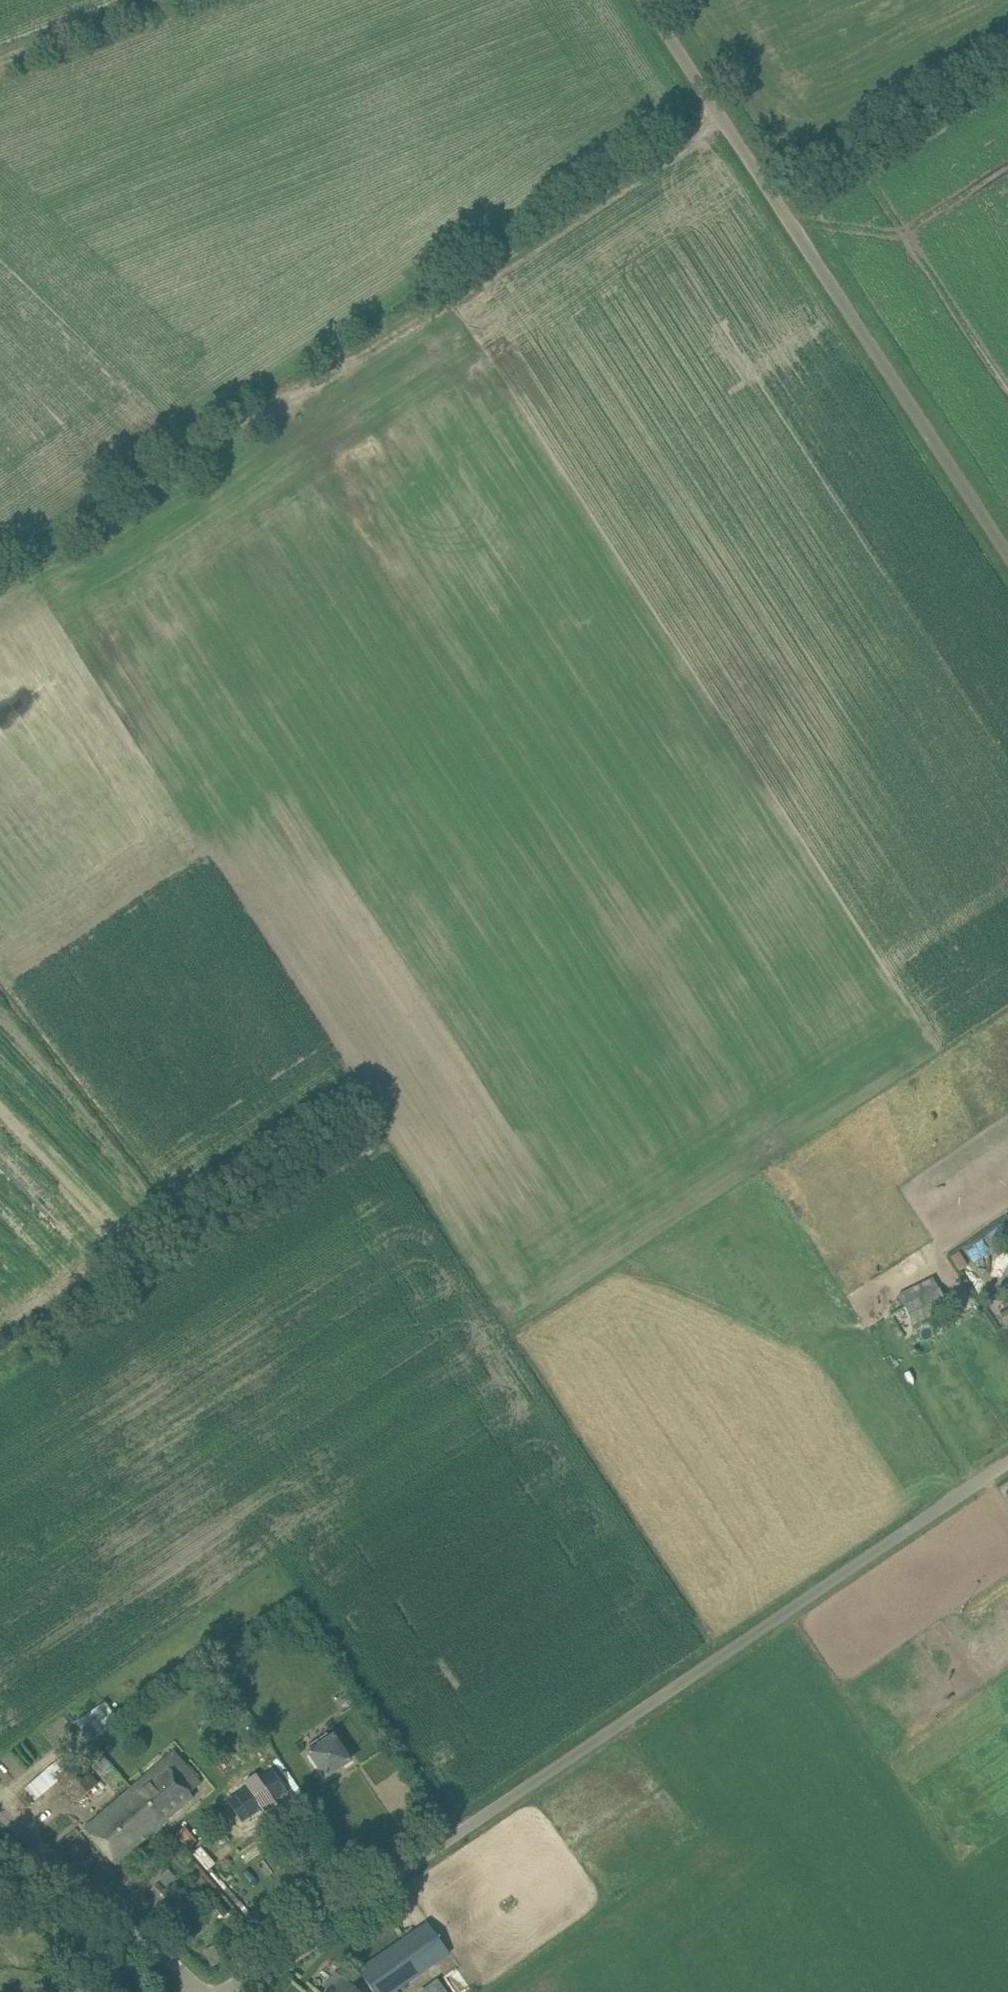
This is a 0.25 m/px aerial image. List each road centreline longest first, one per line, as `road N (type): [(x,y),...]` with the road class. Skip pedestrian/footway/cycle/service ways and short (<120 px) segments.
road 1 (unclassified): [(217,1991),(1007,1463)]
road 2 (unclassified): [(1007,554),(649,0)]
road 3 (unclassified): [(204,1991),(0,1815)]
road 4 (track): [(0,66),(166,0)]

